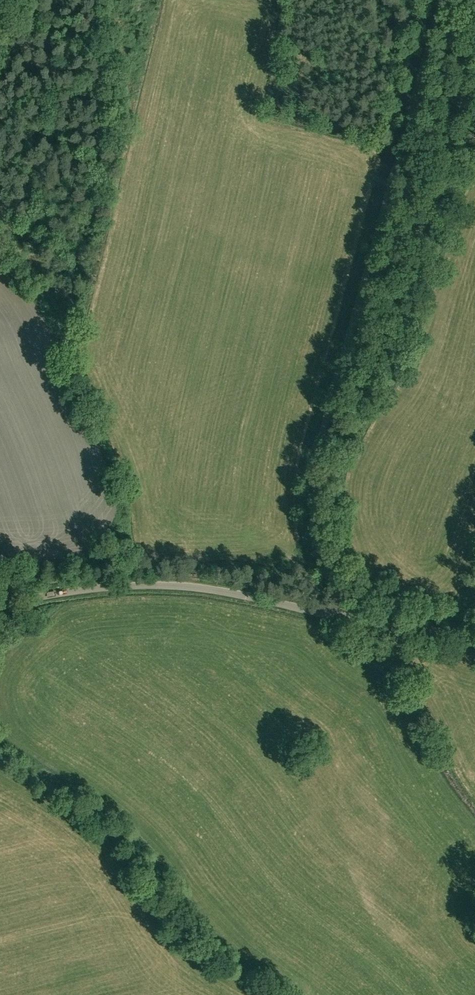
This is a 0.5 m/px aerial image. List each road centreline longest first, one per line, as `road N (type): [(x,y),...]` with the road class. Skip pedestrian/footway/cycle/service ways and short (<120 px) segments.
road 1 (unclassified): [(344,615),(315,526),(318,448),(442,0)]
road 2 (unclassified): [(0,607),(77,590),(169,586),(344,615)]
road 3 (unclassified): [(474,640),(344,615)]

